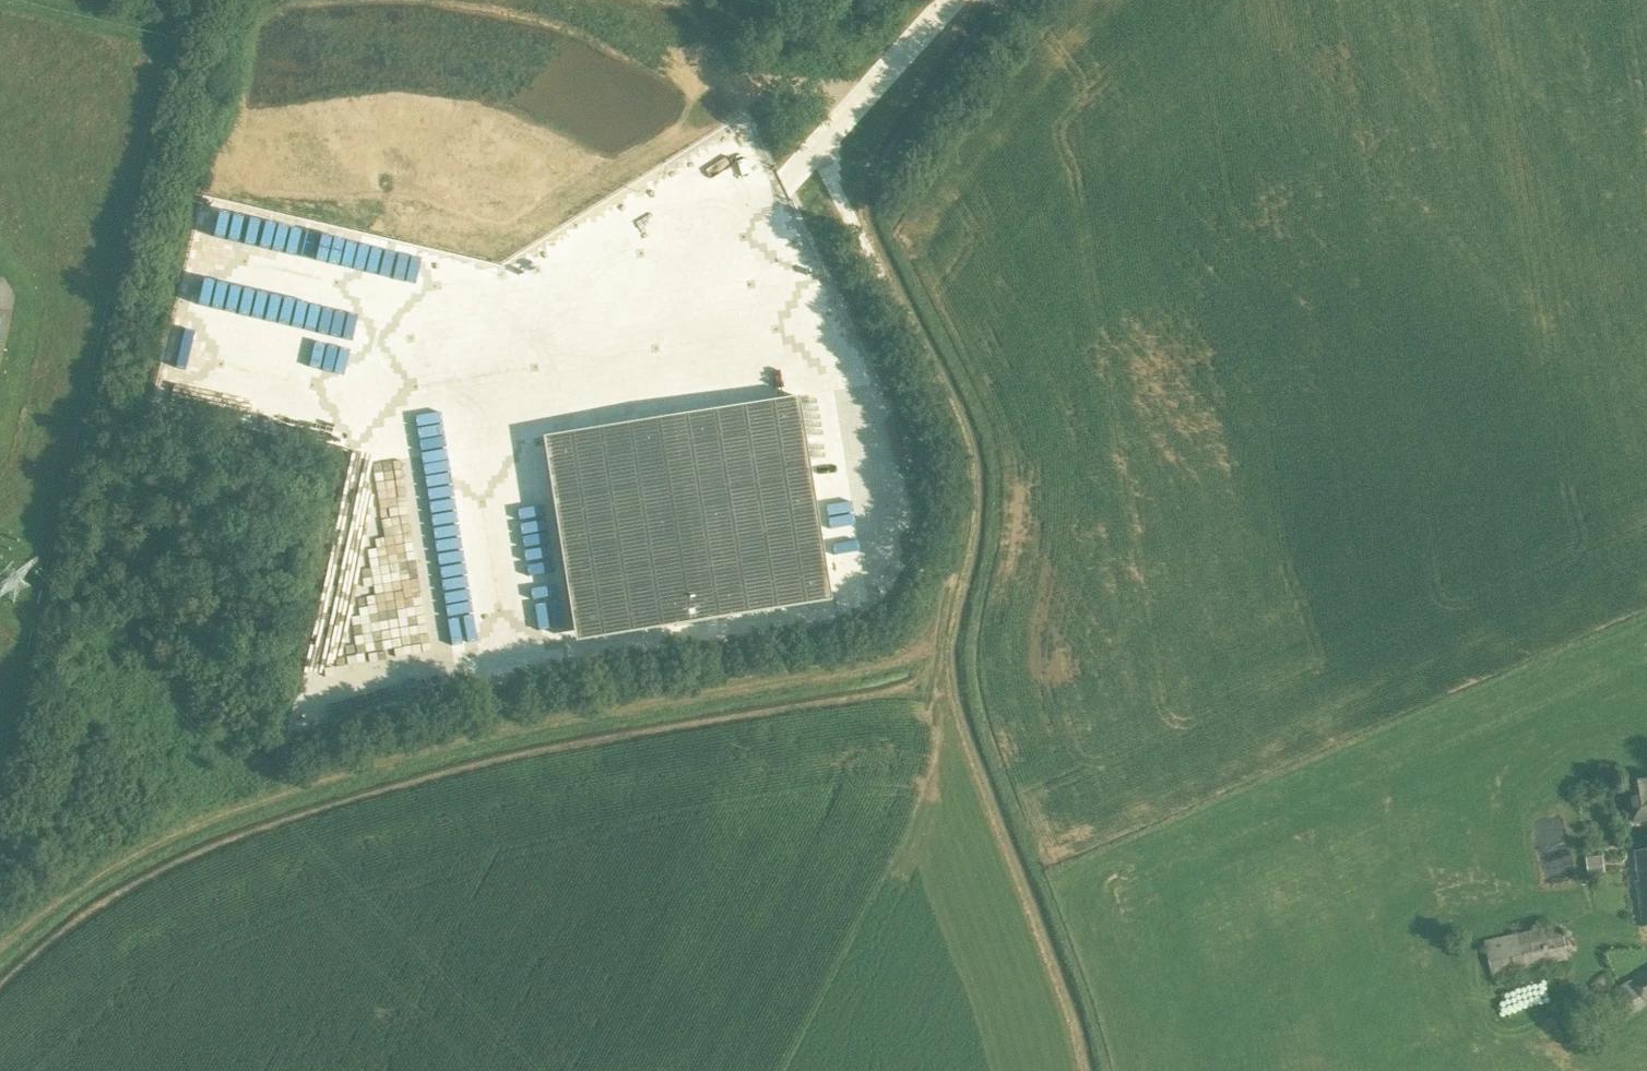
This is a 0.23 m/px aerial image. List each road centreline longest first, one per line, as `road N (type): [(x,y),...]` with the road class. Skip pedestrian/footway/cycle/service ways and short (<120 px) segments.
road 1 (track): [(0,947),(112,863),(215,813),(333,776),(543,729),(844,678),(908,657),(940,634)]
road 2 (track): [(946,787),(930,696),(940,634),(966,559),(974,490),(969,433),(817,142)]

